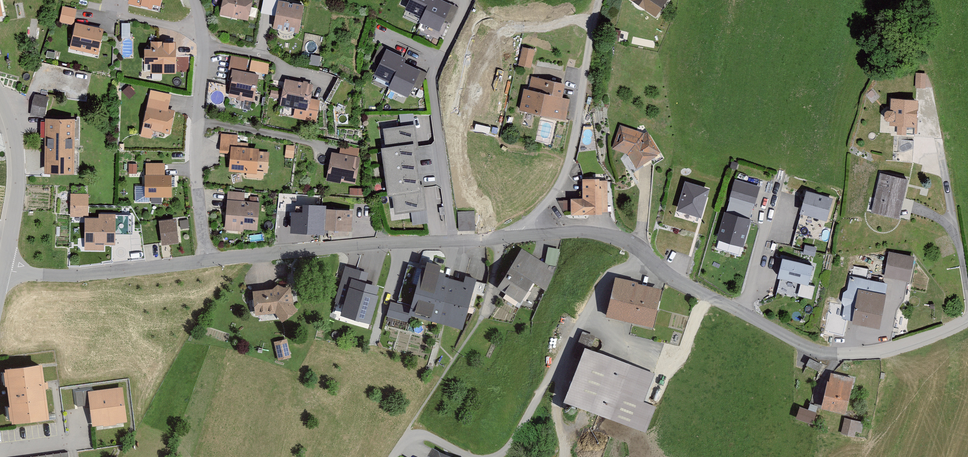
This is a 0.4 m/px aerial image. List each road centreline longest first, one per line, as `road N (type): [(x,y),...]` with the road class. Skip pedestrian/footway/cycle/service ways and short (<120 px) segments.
road 1 (unclassified): [(204,263),(194,151),(203,45),(191,0)]
road 2 (unclassified): [(517,234),(551,204),(569,167),(599,0)]
road 3 (residential): [(466,0),(432,76),(453,242)]
road 4 (unclassified): [(453,242),(204,263)]
road 5 (unclassified): [(742,314),(664,278),(625,241),(517,234)]
road 6 (unclassified): [(967,319),(881,352),(827,353),(742,314)]
road 7 (unclassified): [(204,263),(73,278),(6,271)]
road 8 (unclassified): [(6,271),(18,194),(0,109)]
road 9 (residential): [(742,314),(781,175)]

